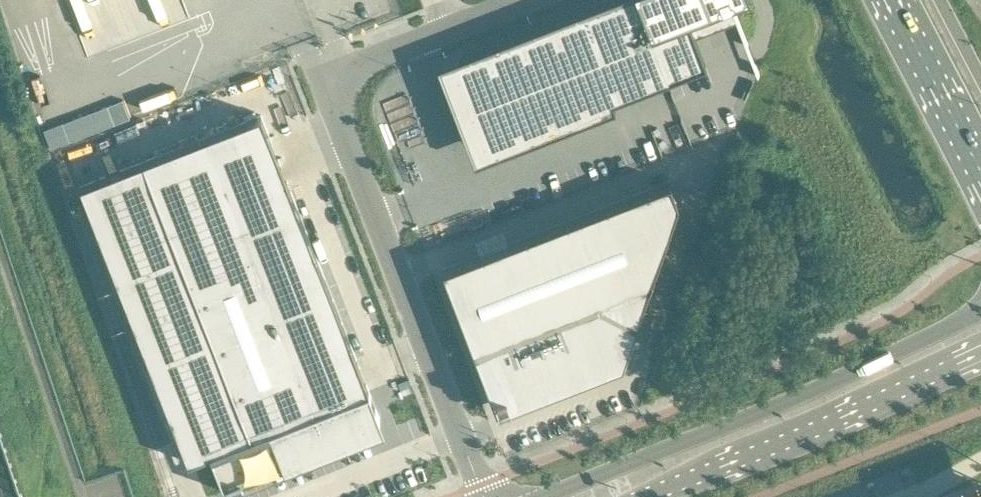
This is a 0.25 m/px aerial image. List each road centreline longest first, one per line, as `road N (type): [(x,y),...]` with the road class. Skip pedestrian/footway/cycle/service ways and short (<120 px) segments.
road 1 (unclassified): [(523,0),(352,68),(335,98),(485,496)]
road 2 (unclassified): [(980,314),(542,496)]
road 3 (unclassified): [(639,496),(980,352)]
road 4 (secondary): [(892,0),(980,171)]

